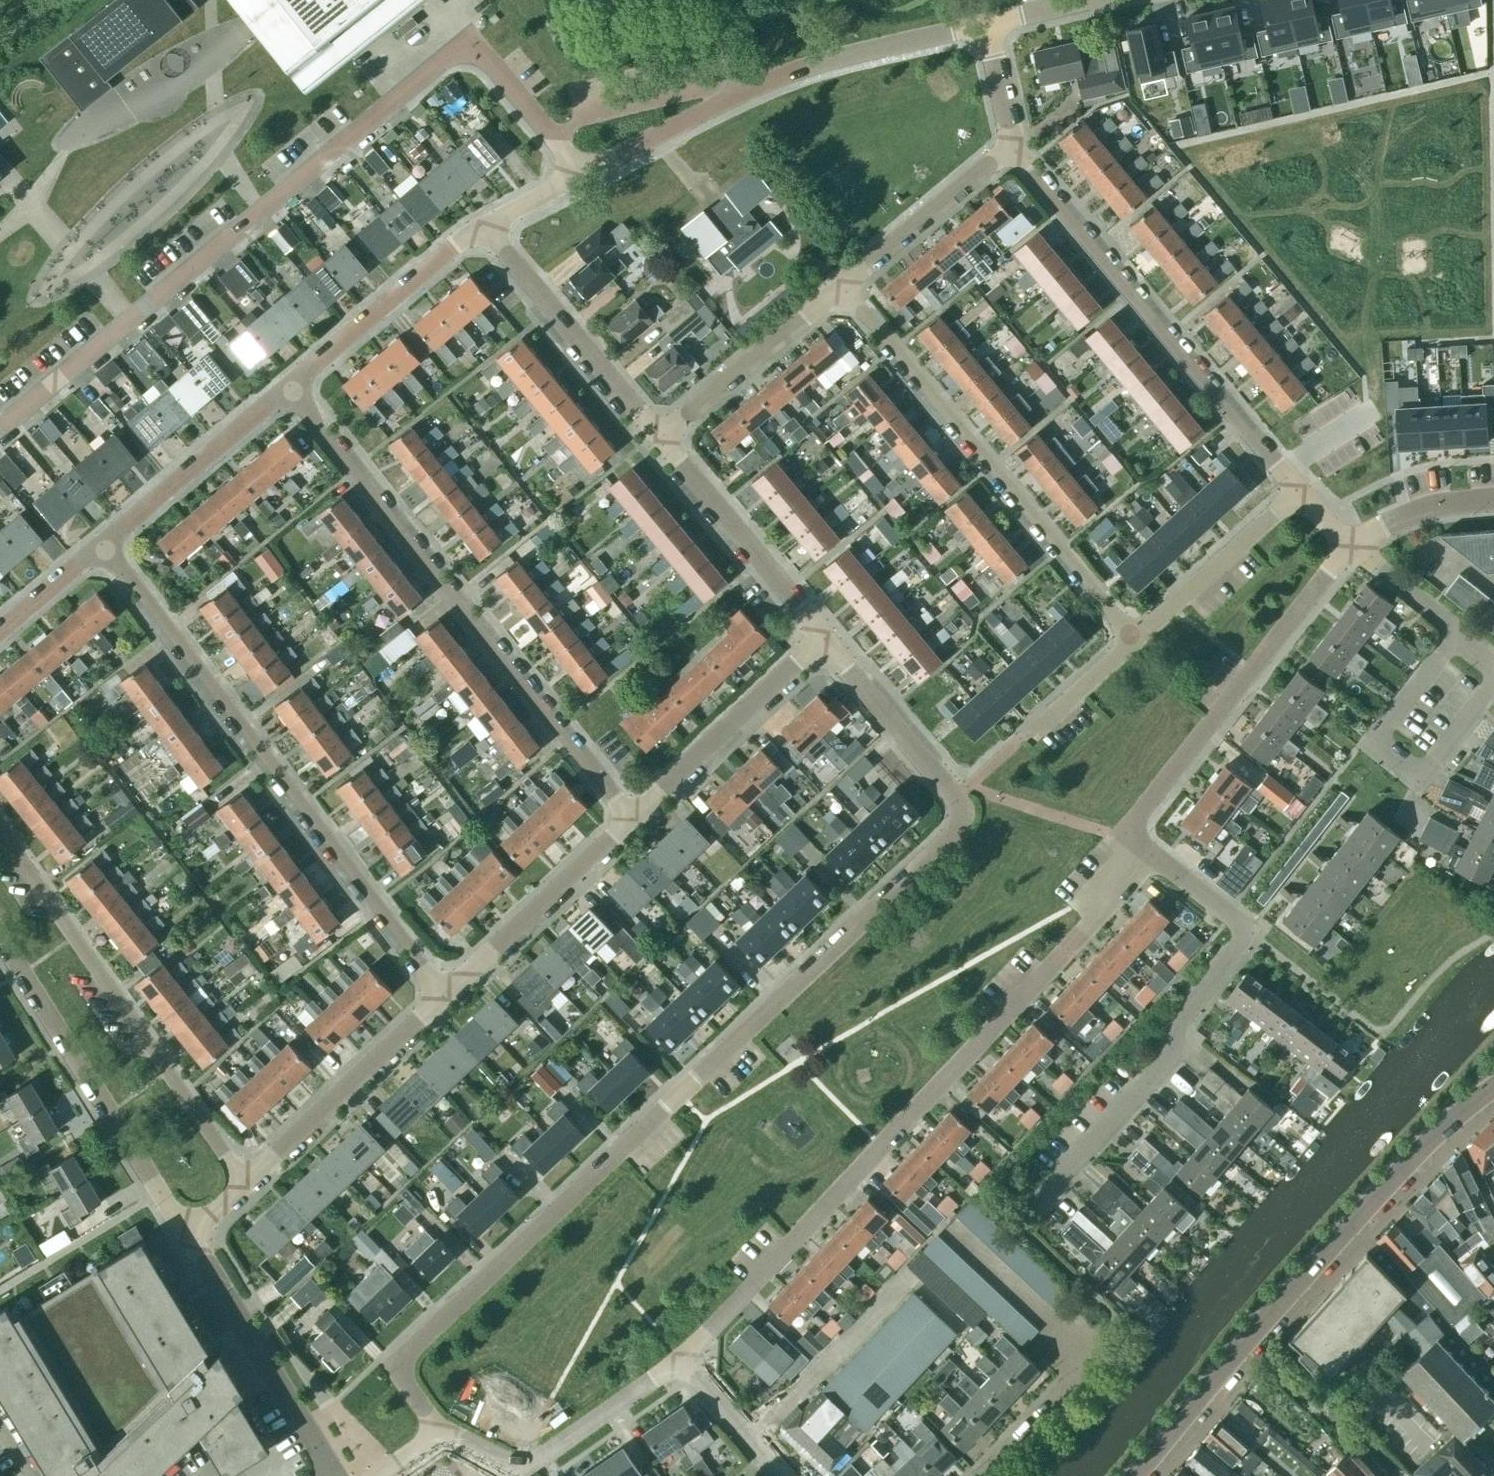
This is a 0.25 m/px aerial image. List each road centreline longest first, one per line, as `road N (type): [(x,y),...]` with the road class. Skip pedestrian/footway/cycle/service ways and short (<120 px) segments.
road 1 (residential): [(440,1433),(393,1364),(958,831),(963,814),(957,799),(823,642)]
road 2 (residential): [(0,435),(443,60),(471,48),(582,176)]
road 3 (residential): [(683,1359),(1150,857)]
road 4 (residential): [(445,996),(107,543)]
road 5 (residential): [(632,821),(291,387)]
road 6 (tertiary): [(1137,1475),(1411,1159),(1493,1086)]
road 7 (residential): [(1037,1207),(1171,1061),(1186,1015),(1246,939),(1150,857)]
road 8 (residential): [(1133,639),(842,285)]
road 9 (residential): [(1302,493),(1013,147)]
road 10 (unclassified): [(582,176),(802,71),(988,25)]
road 11 (residential): [(245,1183),(0,826)]
road 12 (residential): [(1150,857),(1133,838),(1138,818),(1350,546)]
road 13 (unclassified): [(183,1241),(0,949)]
road 14 (residential): [(1457,634),(1373,743),(1420,779),(1493,684)]
road 15 (residential): [(440,1433),(523,1467),(683,1359)]
road 16 (unclassified): [(336,1475),(183,1241)]
road 17 (residential): [(245,1183),(445,996)]
road 18 (residential): [(660,437),(487,227)]
road 19 (residential): [(823,642),(660,437)]
road 20 (residential): [(632,821),(823,642)]
road 21 (residential): [(445,996),(632,821)]
road 22 (unclassified): [(291,387),(487,227)]
road 23 (unclassified): [(107,543),(291,387)]
road 24 (residential): [(660,437),(842,285)]
road 25 (residential): [(1133,639),(1302,493)]
road 26 (residential): [(842,285),(1013,147)]
road 27 (residential): [(982,1475),(1083,1354),(1061,1334)]
road 28 (unclassified): [(784,1475),(683,1359)]
road 29 (residential): [(1350,546),(1415,513),(1493,502)]
road 30 (residential): [(1023,737),(1133,639)]
road 31 (unclassified): [(0,635),(107,543)]
road 32 (residential): [(1350,546),(1457,634)]
road 33 (residential): [(1013,147),(988,25)]

